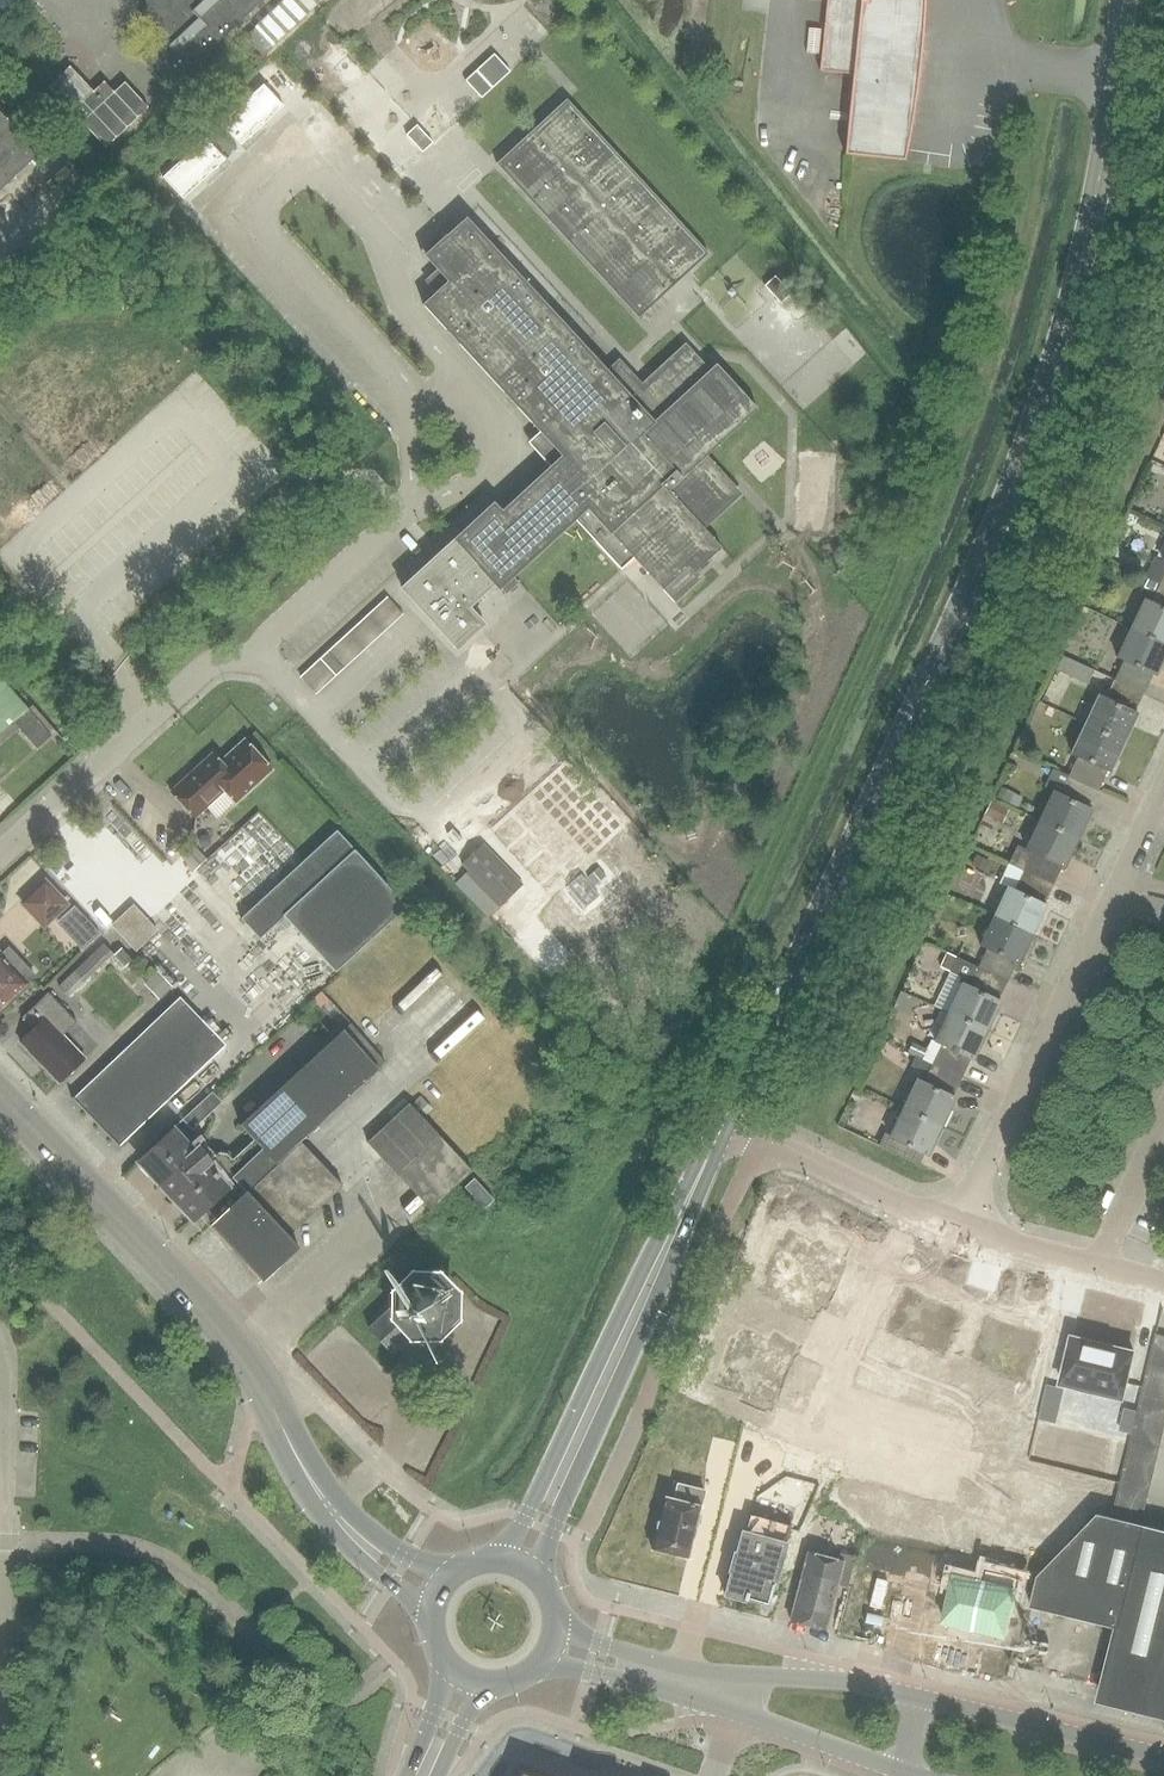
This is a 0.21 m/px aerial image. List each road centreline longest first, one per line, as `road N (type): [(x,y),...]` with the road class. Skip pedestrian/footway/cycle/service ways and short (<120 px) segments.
road 1 (secondary): [(723,1123),(1011,482),(1086,235),(1116,82),(1122,0)]
road 2 (unclassified): [(763,1141),(1004,628),(1085,427),(1145,203),(1163,85)]
road 3 (secondary): [(521,1565),(723,1123)]
road 4 (tertiary): [(253,1379),(205,1311),(0,1090)]
road 5 (residential): [(956,1227),(1109,901)]
road 6 (unclassified): [(0,1697),(0,1343)]
road 7 (tertiary): [(253,1379),(340,1519),(376,1556),(437,1592)]
road 8 (tertiary): [(1163,1758),(919,1700)]
road 9 (tertiary): [(692,1682),(734,1711),(903,1773)]
road 10 (tertiary): [(919,1700),(848,1682),(692,1682)]
road 11 (residential): [(956,1227),(763,1141)]
road 12 (unclassified): [(1096,1269),(1163,1124)]
road 13 (residential): [(1096,1269),(956,1227)]
road 14 (tertiary): [(692,1682),(551,1647)]
road 15 (residential): [(1109,901),(1163,785)]

